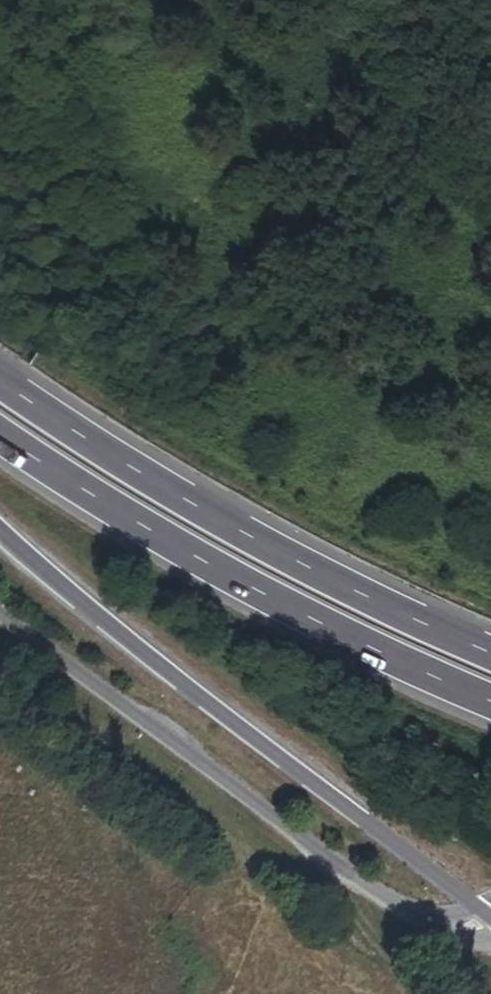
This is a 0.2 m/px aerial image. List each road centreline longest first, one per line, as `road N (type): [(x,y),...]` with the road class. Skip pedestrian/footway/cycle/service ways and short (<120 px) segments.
road 1 (trunk): [(0,530),(172,676),(490,918)]
road 2 (unclassified): [(0,609),(416,919),(467,945)]
road 3 (trunk): [(490,654),(199,508),(0,382)]
road 4 (trunk): [(0,438),(286,611),(490,708)]

